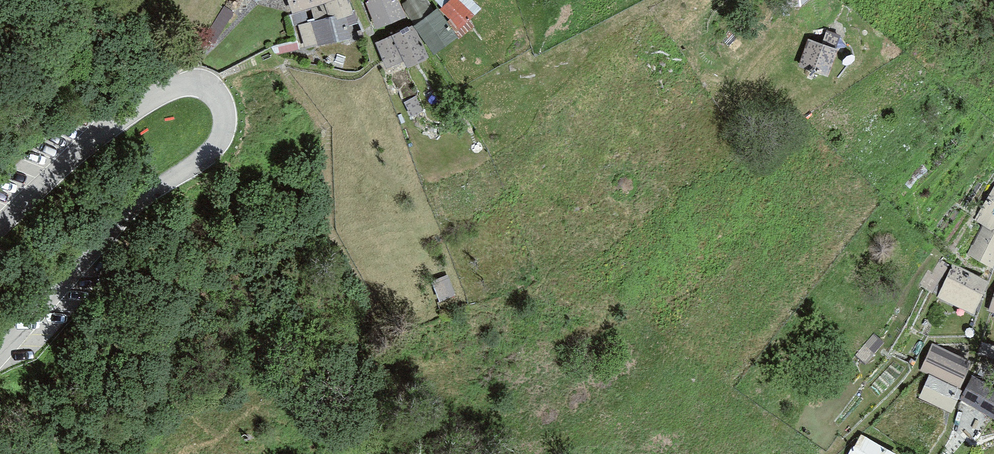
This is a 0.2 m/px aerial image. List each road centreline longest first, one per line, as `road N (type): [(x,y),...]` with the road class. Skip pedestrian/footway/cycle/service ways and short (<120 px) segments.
road 1 (unclassified): [(0,354),(115,224),(216,147),(224,126),(220,103),(192,85),(143,103),(0,226)]

